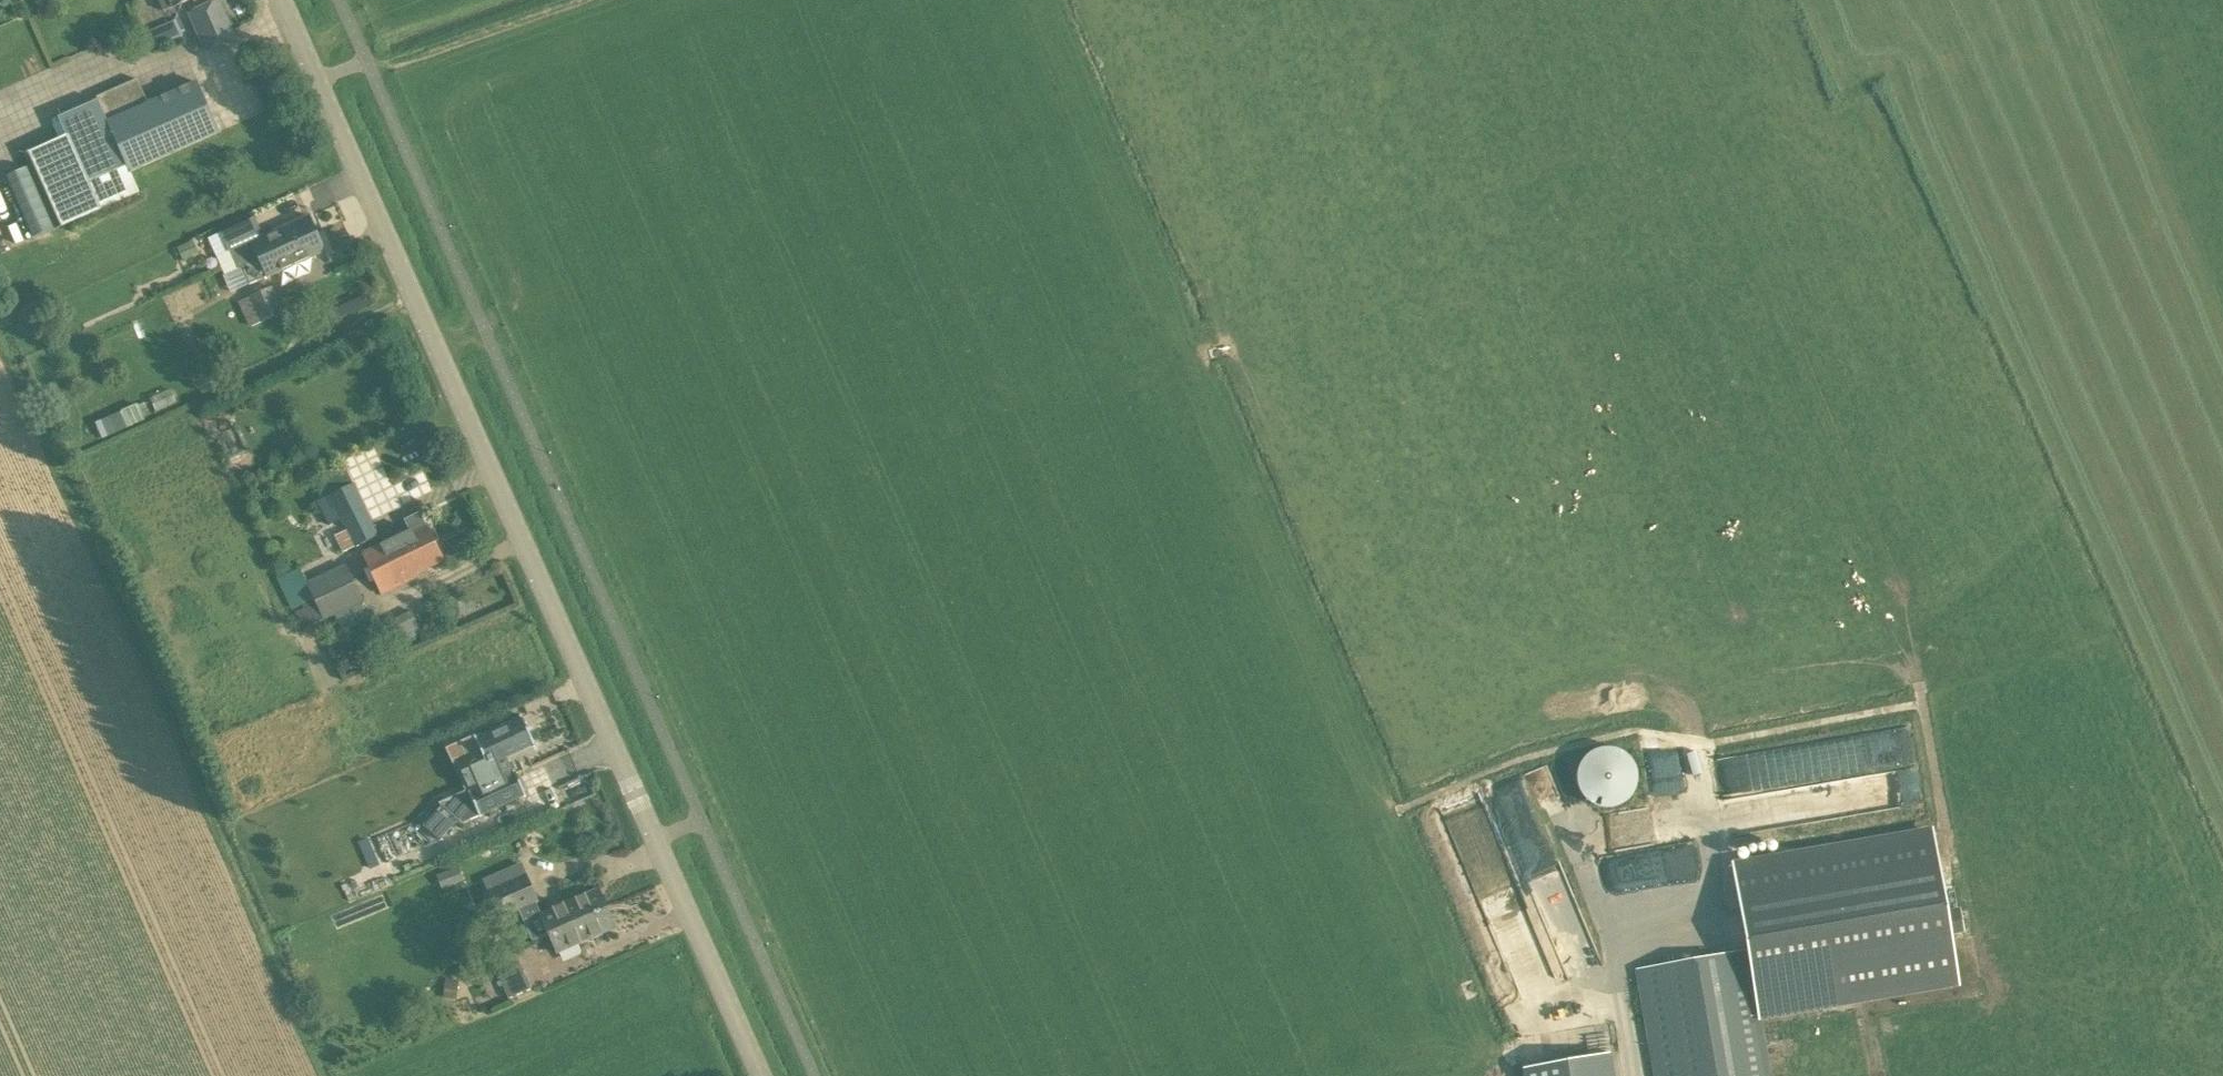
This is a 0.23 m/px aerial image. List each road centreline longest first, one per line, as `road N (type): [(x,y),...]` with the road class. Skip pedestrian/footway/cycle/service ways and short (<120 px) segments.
road 1 (tertiary): [(761,1075),(281,0)]

